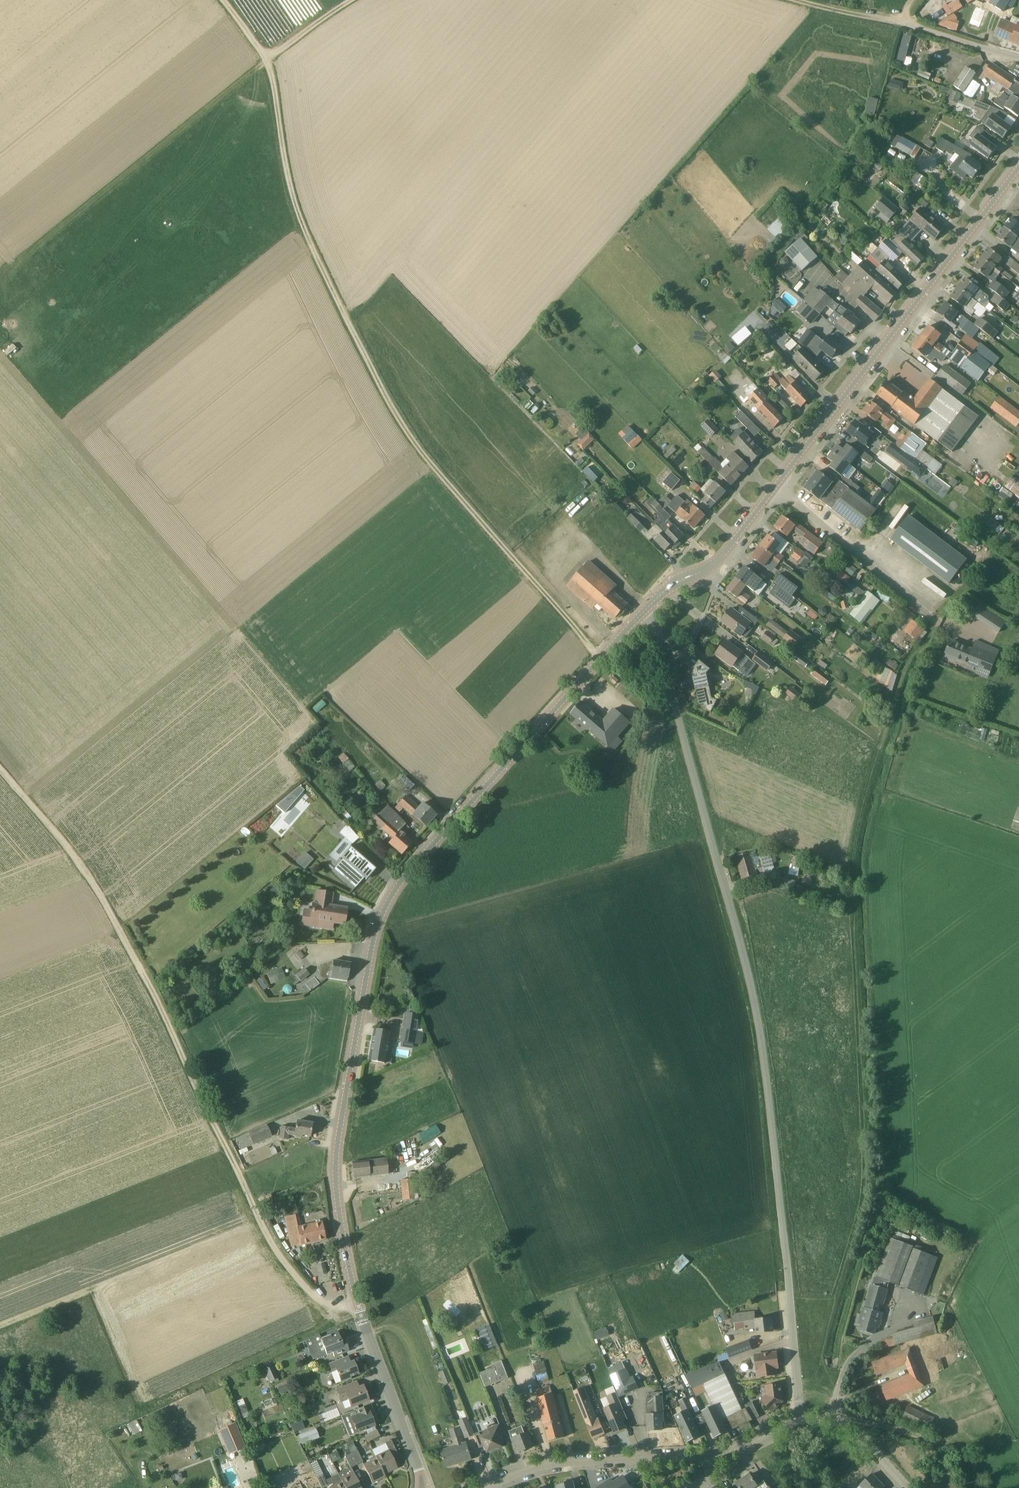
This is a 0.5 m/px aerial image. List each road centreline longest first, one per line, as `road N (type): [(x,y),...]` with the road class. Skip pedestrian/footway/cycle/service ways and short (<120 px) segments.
road 1 (tertiary): [(424,1487),(359,1301),(339,1186),(344,1099),(371,954),(404,874),(646,605)]
road 2 (track): [(800,1416),(824,1341),(867,1096),(860,843),(891,706),(935,619),(976,589),(1012,620),(1018,611)]
road 3 (unclassified): [(800,1416),(786,1229),(749,967),(683,734),(672,661),(646,605)]
road 4 (track): [(605,651),(405,433),(349,332),(294,201),(265,56),(223,0)]
road 5 (track): [(359,1301),(325,1300),(294,1279),(112,916),(75,855),(0,769)]
road 6 (tertiary): [(775,486),(1018,168)]
road 7 (residential): [(471,1487),(556,1456),(707,1448)]
road 8 (unclassified): [(957,625),(935,619),(775,486)]
road 9 (track): [(1018,56),(808,0)]
road 10 (tertiary): [(646,605),(676,578),(712,568),(775,486)]
road 11 (residential): [(915,1487),(843,1420),(800,1416)]

